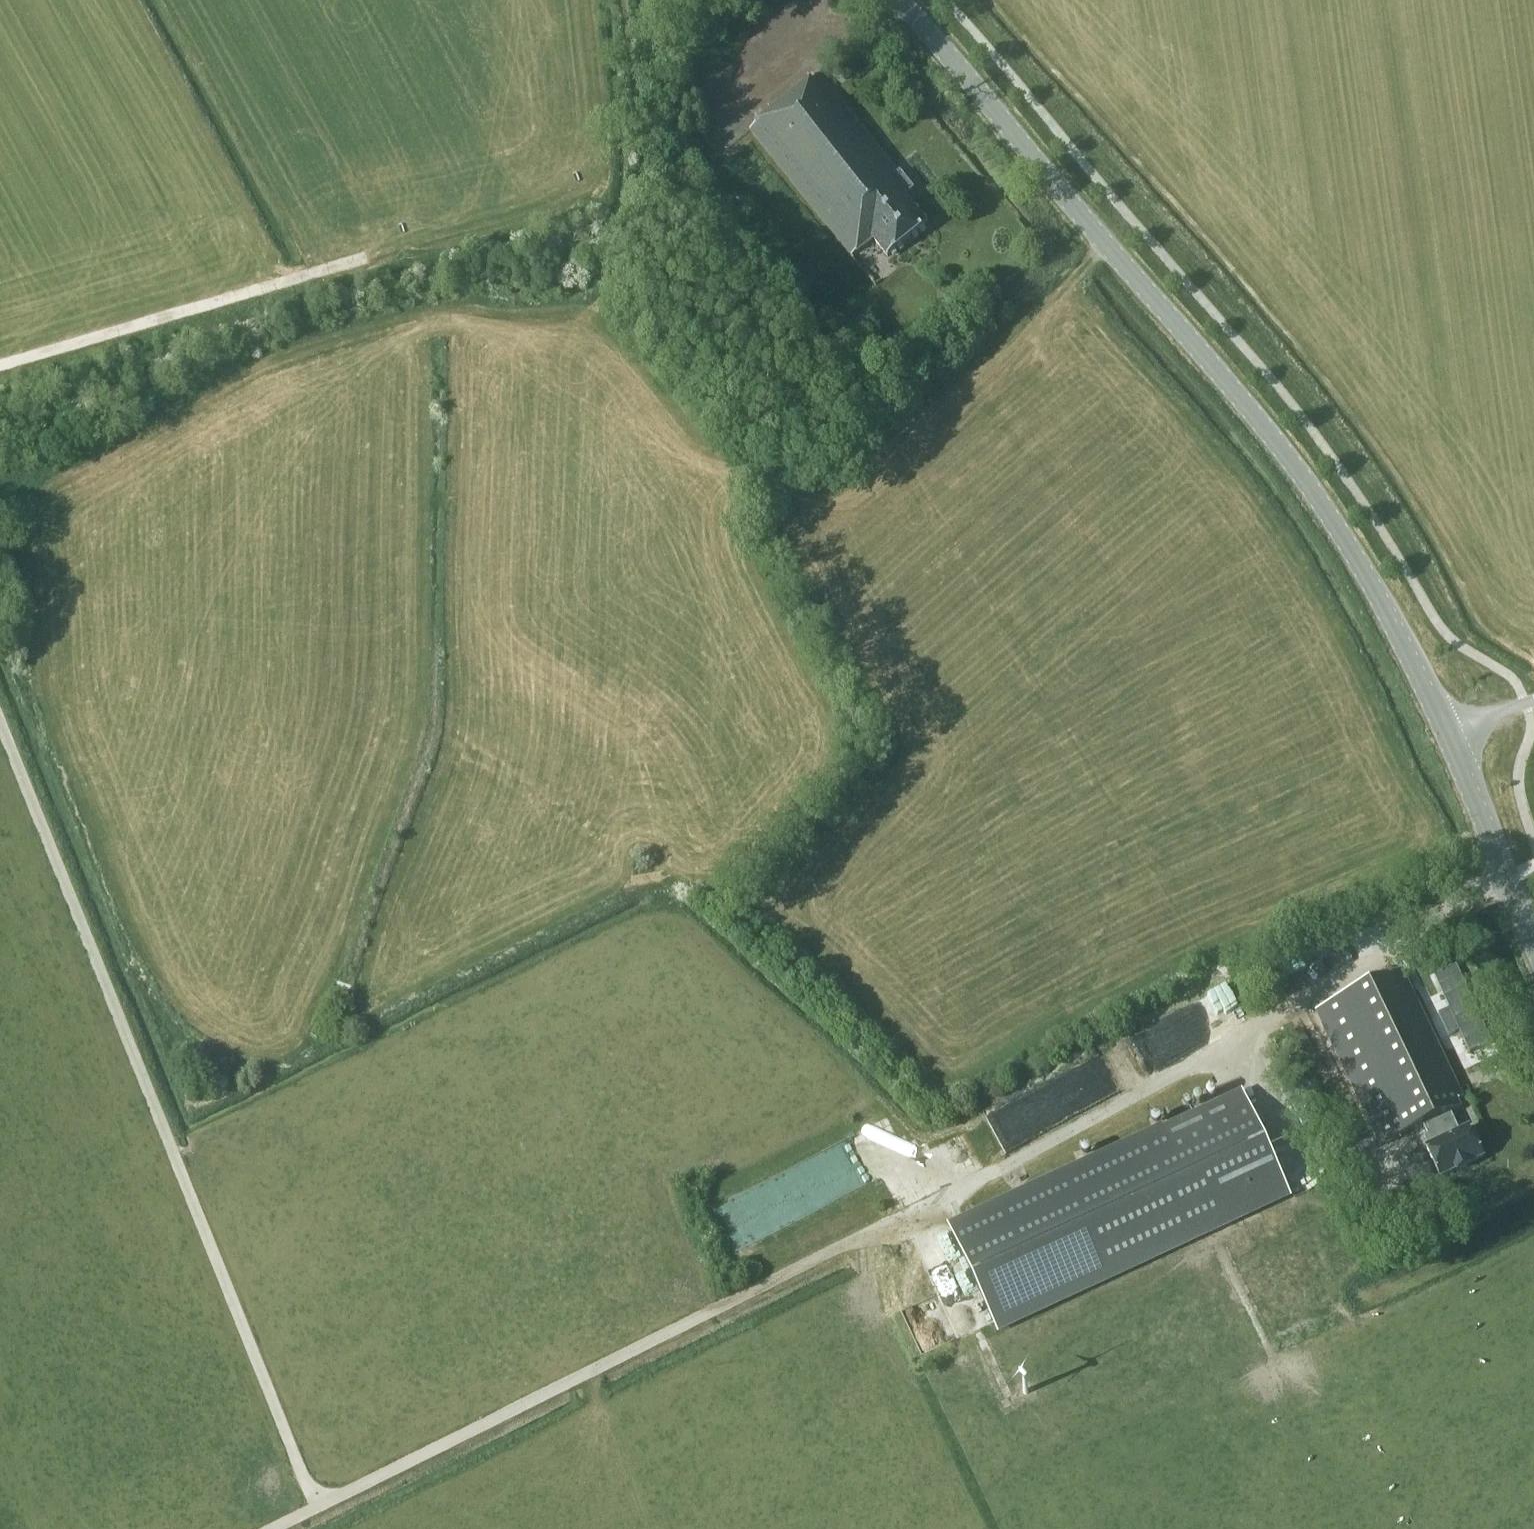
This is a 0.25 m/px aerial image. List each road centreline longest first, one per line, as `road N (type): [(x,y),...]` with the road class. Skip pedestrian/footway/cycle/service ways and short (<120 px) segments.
road 1 (secondary): [(1448,733),(1322,502),(896,0)]
road 2 (secondary): [(1533,944),(1448,733)]

